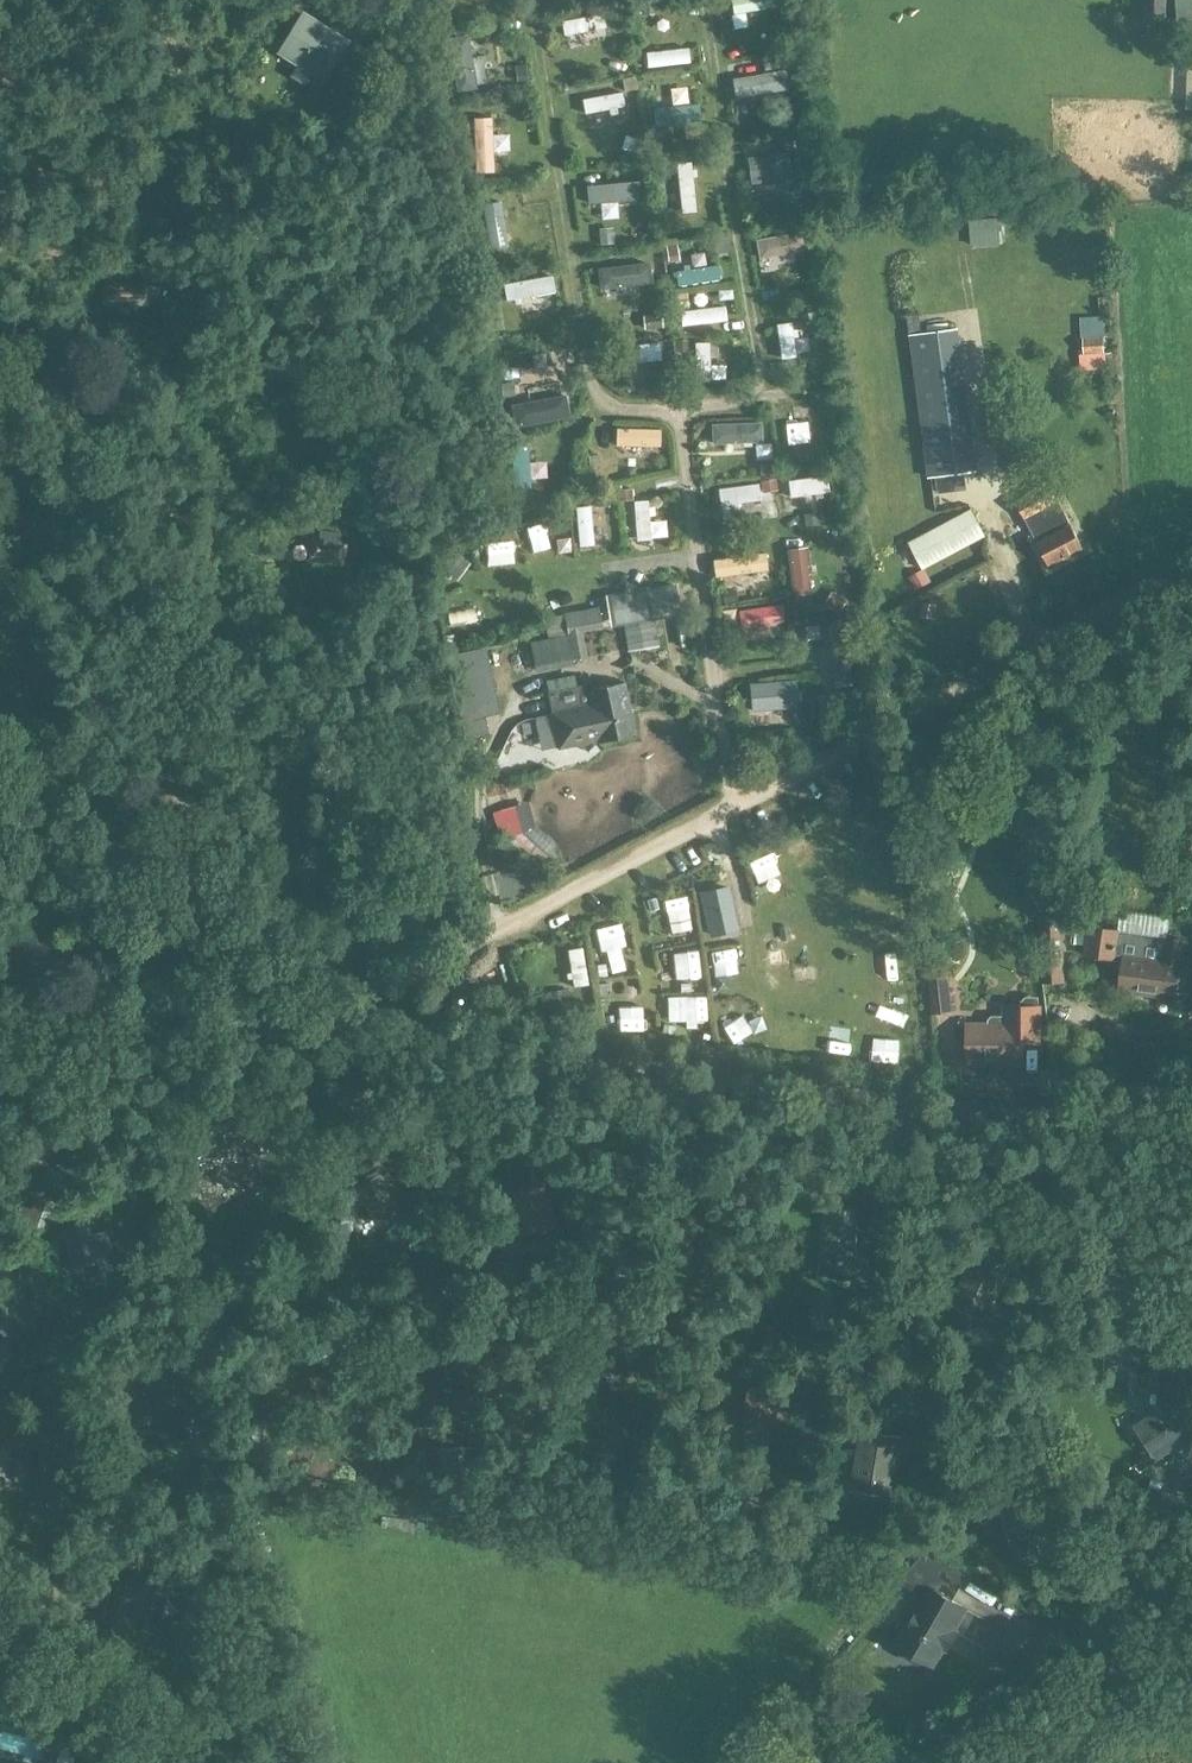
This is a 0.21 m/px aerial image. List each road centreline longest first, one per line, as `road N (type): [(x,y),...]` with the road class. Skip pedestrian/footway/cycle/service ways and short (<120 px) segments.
road 1 (track): [(1181,1573),(878,1369),(667,1265),(625,1260),(403,1288),(232,1274)]
road 2 (unclassified): [(307,1031),(1191,563)]
road 3 (unclassified): [(307,1031),(1191,1140)]
road 4 (unclassified): [(0,1199),(232,1024),(307,1031)]
road 5 (tertiary): [(913,1762),(1191,1566)]
road 6 (track): [(232,1024),(0,984)]
road 7 (unclassified): [(160,1762),(0,1611)]

